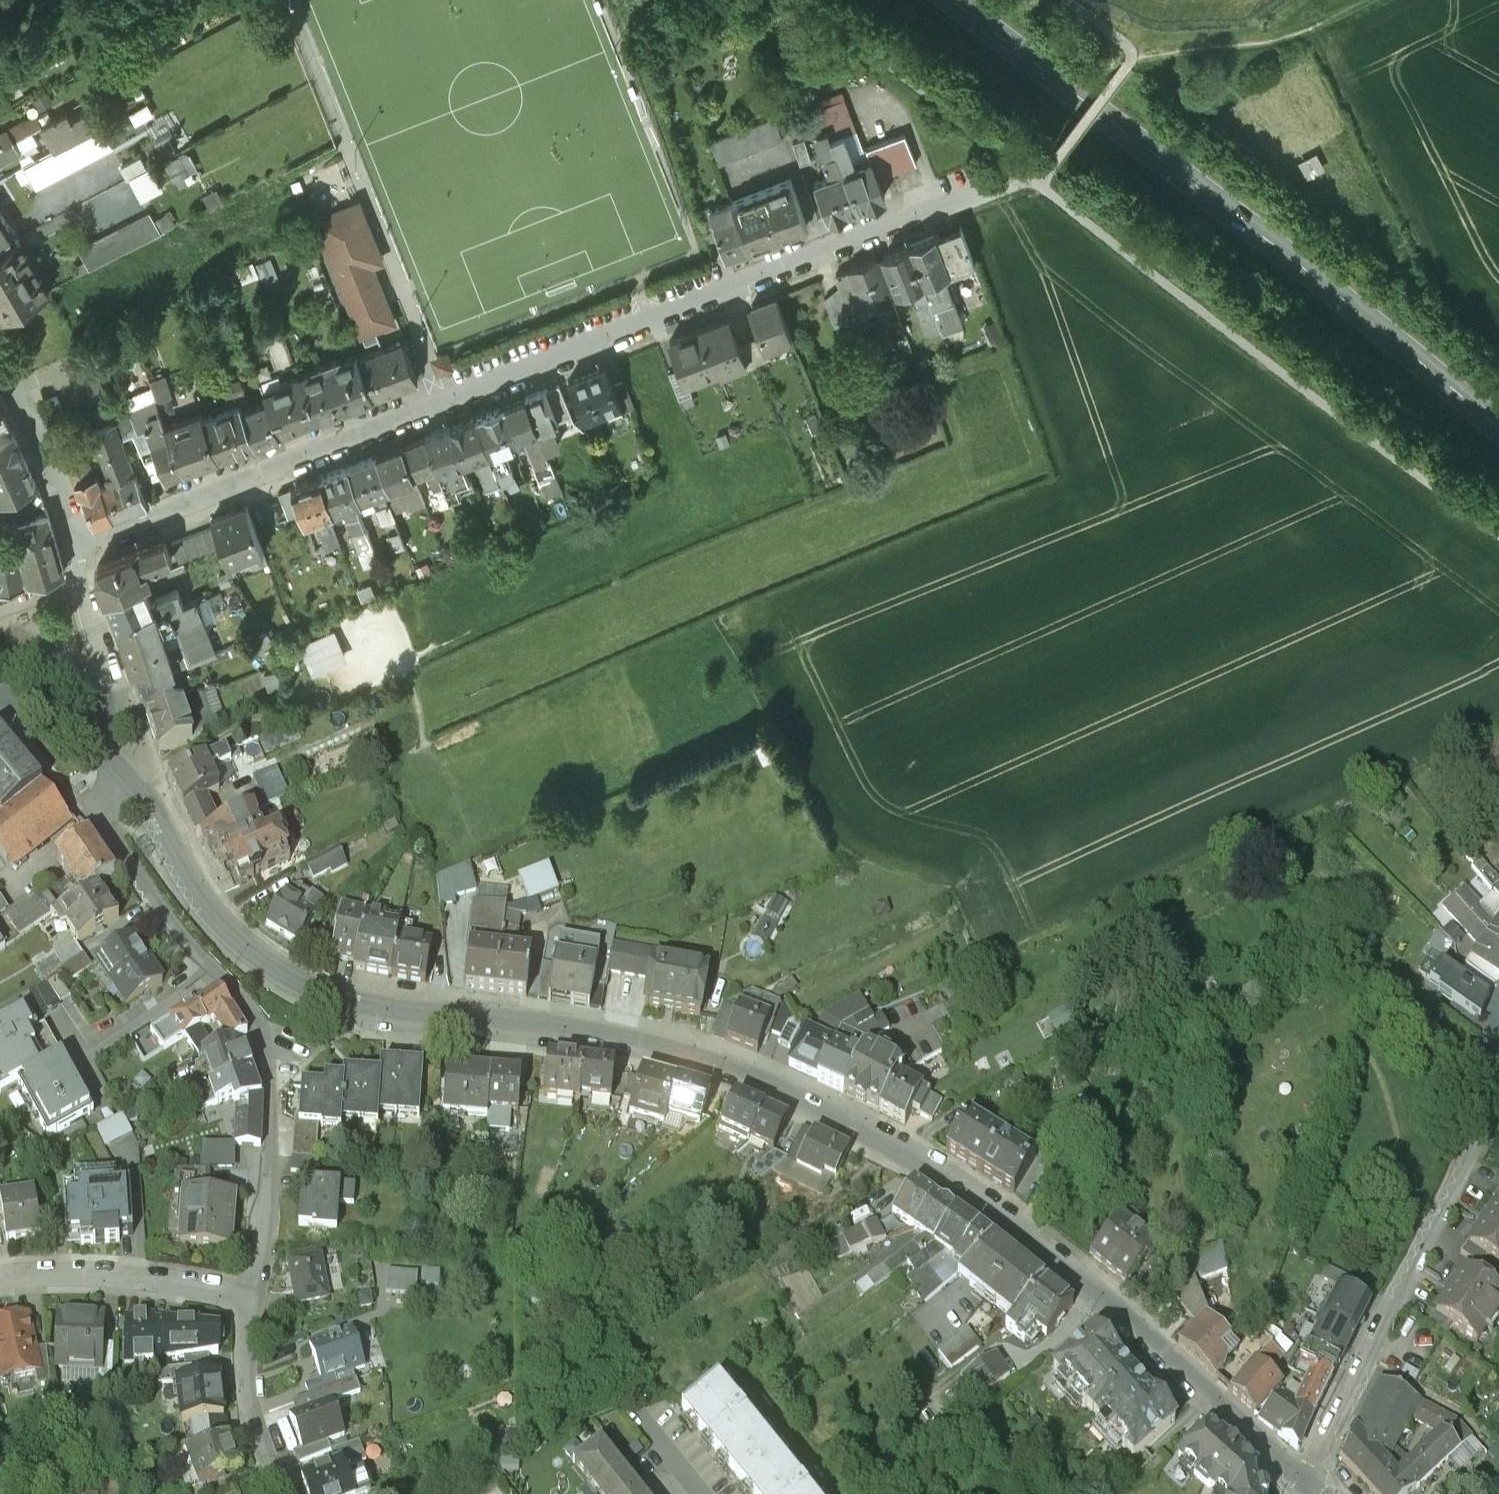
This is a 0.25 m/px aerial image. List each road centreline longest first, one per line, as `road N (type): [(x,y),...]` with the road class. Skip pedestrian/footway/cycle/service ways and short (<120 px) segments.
road 1 (residential): [(124,770),(196,894),(289,974),(358,1002),(538,1018),(783,1079),(966,1179),(1309,1483)]
road 2 (residential): [(1031,180),(978,192),(79,551)]
road 3 (secondary): [(939,0),(1498,440)]
road 4 (residential): [(124,770),(101,798),(101,827),(172,926),(249,1008),(266,1048),(273,1098),(255,1292)]
road 5 (residential): [(1498,1081),(1309,1483)]
road 6 (residential): [(0,1280),(45,1273),(255,1292)]
road 7 (track): [(1376,0),(1261,43),(1132,58)]
road 8 (residential): [(99,743),(114,691),(79,551)]
road 9 (residential): [(79,551),(0,369)]
road 10 (residential): [(263,1443),(250,1369),(255,1292)]
road 11 (track): [(1128,68),(1051,170),(1031,180)]

